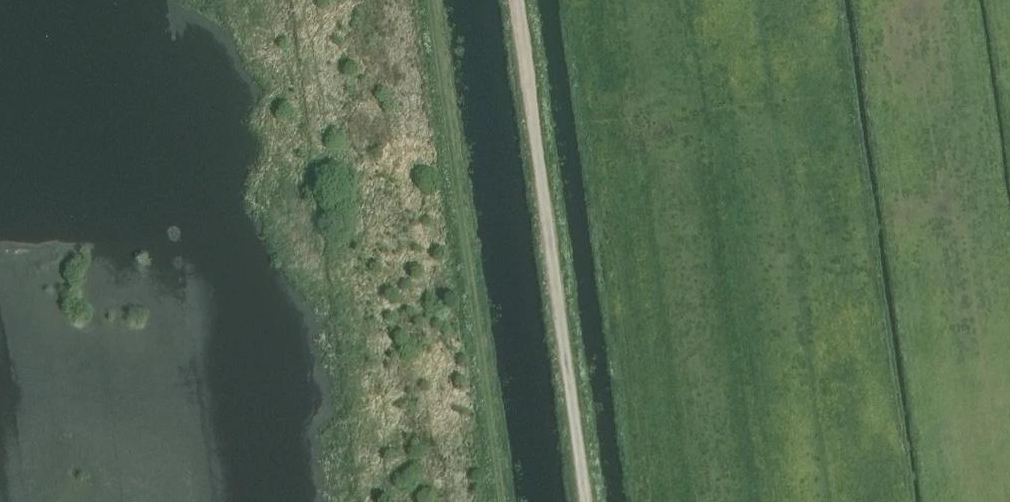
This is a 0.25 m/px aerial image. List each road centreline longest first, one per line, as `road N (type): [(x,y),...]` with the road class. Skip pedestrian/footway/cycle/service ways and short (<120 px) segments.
road 1 (track): [(503,501),(433,0)]
road 2 (track): [(585,501),(516,0)]

